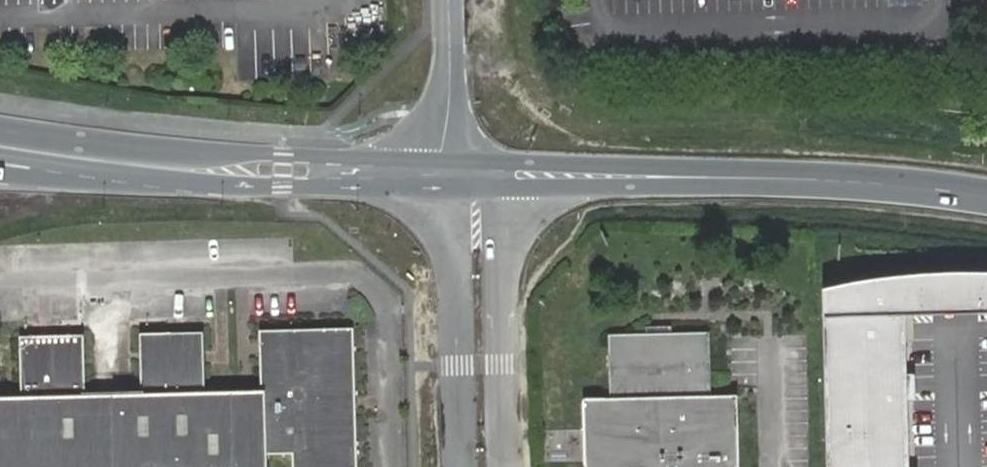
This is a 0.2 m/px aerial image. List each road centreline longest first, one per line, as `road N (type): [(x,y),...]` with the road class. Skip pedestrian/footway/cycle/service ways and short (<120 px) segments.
road 1 (secondary): [(503,175),(872,182),(986,194)]
road 2 (secondary): [(355,173),(309,156),(204,156),(0,130)]
road 3 (unclassified): [(453,175),(461,466)]
road 4 (unclassified): [(505,466),(503,175)]
road 5 (secondary): [(120,174),(311,187),(355,173)]
road 6 (unclassified): [(449,0),(453,175)]
road 7 (secondary): [(0,153),(120,174)]
road 8 (trunk): [(0,175),(120,174)]

